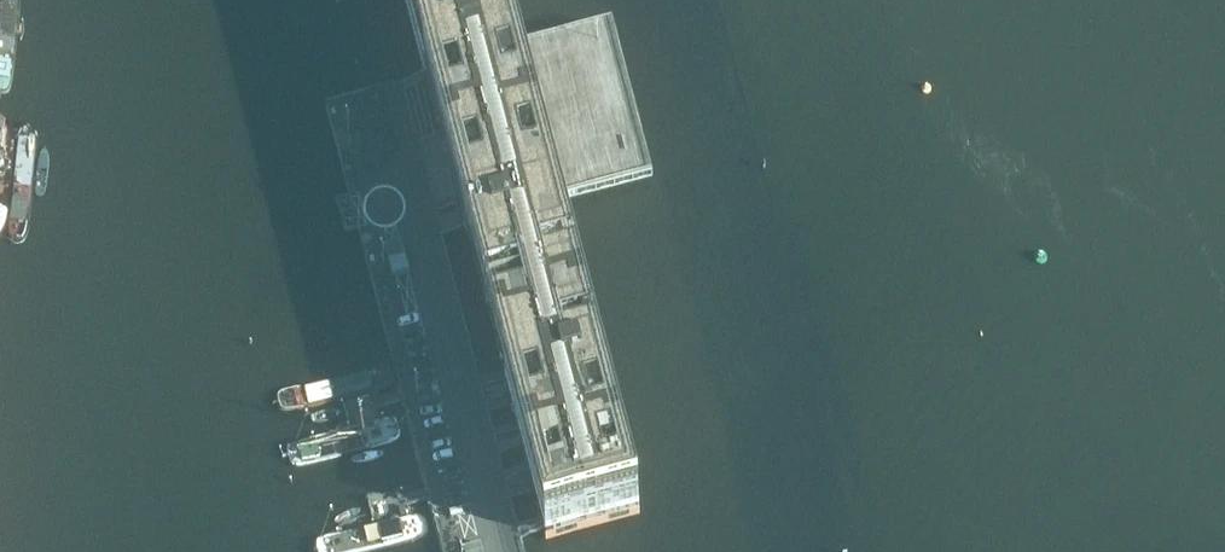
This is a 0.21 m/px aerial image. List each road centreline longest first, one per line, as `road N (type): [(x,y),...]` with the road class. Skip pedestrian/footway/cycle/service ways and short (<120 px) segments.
road 1 (residential): [(502,551),(419,224)]
road 2 (residential): [(419,224),(423,198),(395,86)]

